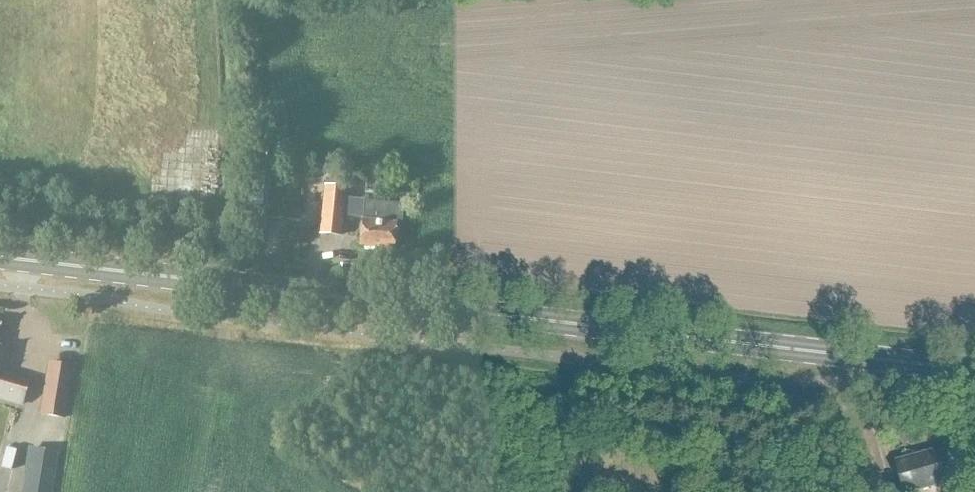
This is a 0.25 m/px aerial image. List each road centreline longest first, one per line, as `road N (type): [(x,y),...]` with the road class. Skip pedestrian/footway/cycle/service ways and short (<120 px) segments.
road 1 (secondary): [(974,371),(0,257)]

